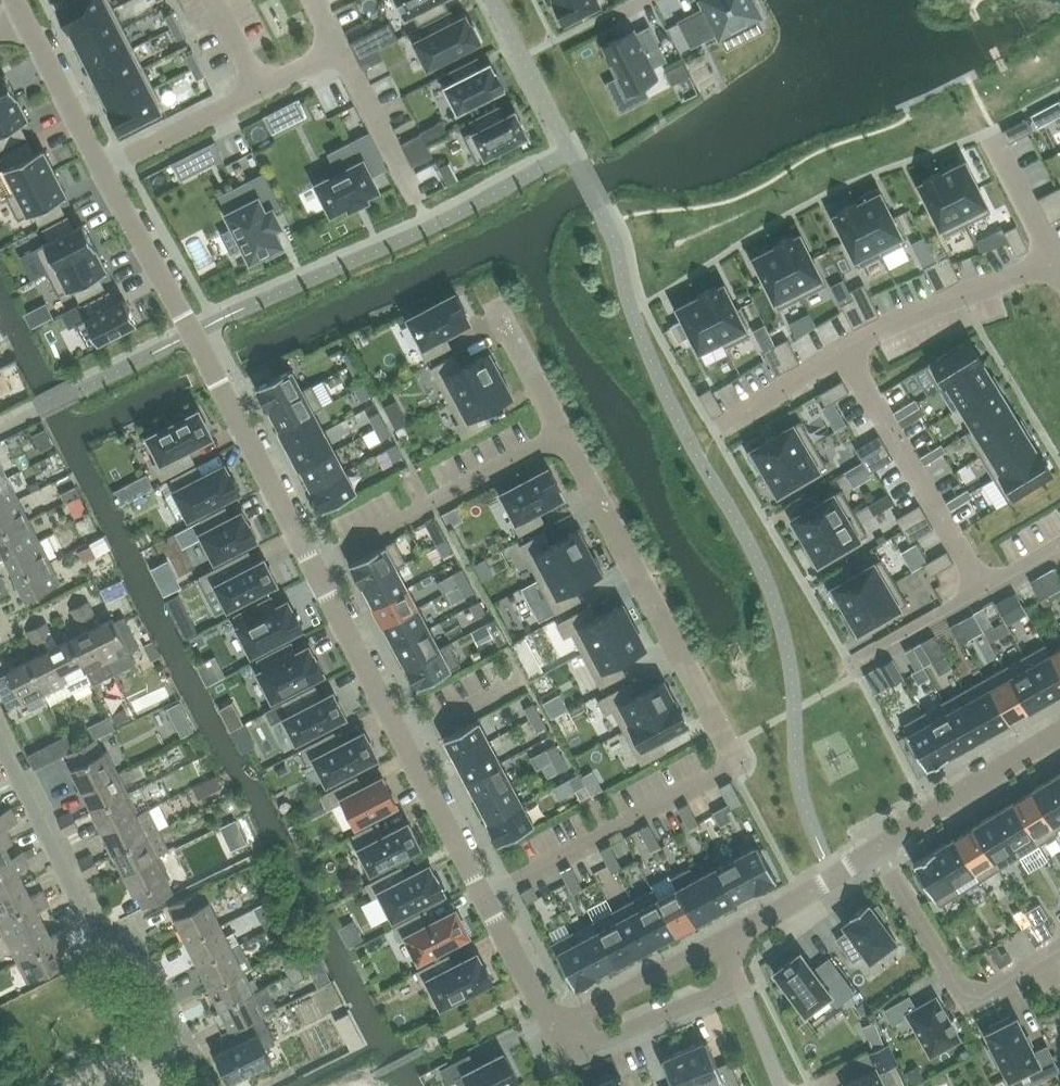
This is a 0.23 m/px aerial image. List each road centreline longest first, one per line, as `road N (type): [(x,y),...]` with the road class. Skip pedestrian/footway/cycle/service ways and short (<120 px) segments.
road 1 (residential): [(555,1026),(25,19)]
road 2 (residential): [(739,759),(496,307)]
road 3 (residential): [(115,1085),(165,1056),(175,1038),(170,1009),(143,960),(101,933),(0,738)]
road 4 (residential): [(874,848),(967,993),(991,992),(1059,950)]
road 5 (residential): [(847,353),(986,591)]
road 6 (residential): [(847,353),(1050,259)]
road 7 (residential): [(1059,732),(874,848)]
road 8 (residential): [(555,1026),(570,1044),(599,1046),(717,995),(730,971)]
road 9 (residential): [(733,942),(705,947),(555,1026)]
road 10 (residential): [(874,848),(733,942)]
road 11 (residential): [(861,661),(986,591)]
road 12 (residential): [(994,130),(1050,259)]
road 13 (residential): [(781,1085),(730,971)]
road 14 (residential): [(743,414),(847,353)]

